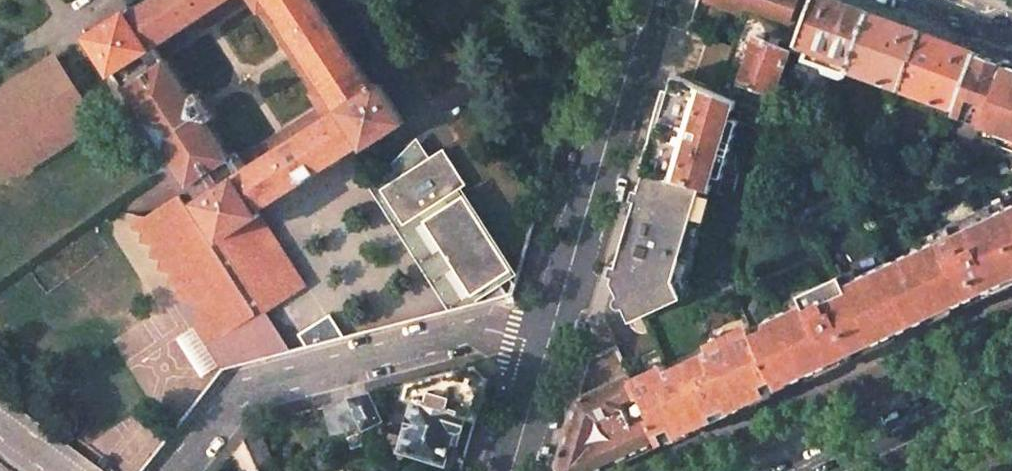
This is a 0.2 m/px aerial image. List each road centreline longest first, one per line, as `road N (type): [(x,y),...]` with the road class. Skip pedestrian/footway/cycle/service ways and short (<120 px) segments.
road 1 (residential): [(547,347),(485,331),(239,397),(182,470)]
road 2 (tertiary): [(621,93),(547,347)]
road 3 (secondary): [(841,470),(1011,392)]
road 4 (tertiary): [(547,347),(511,470)]

